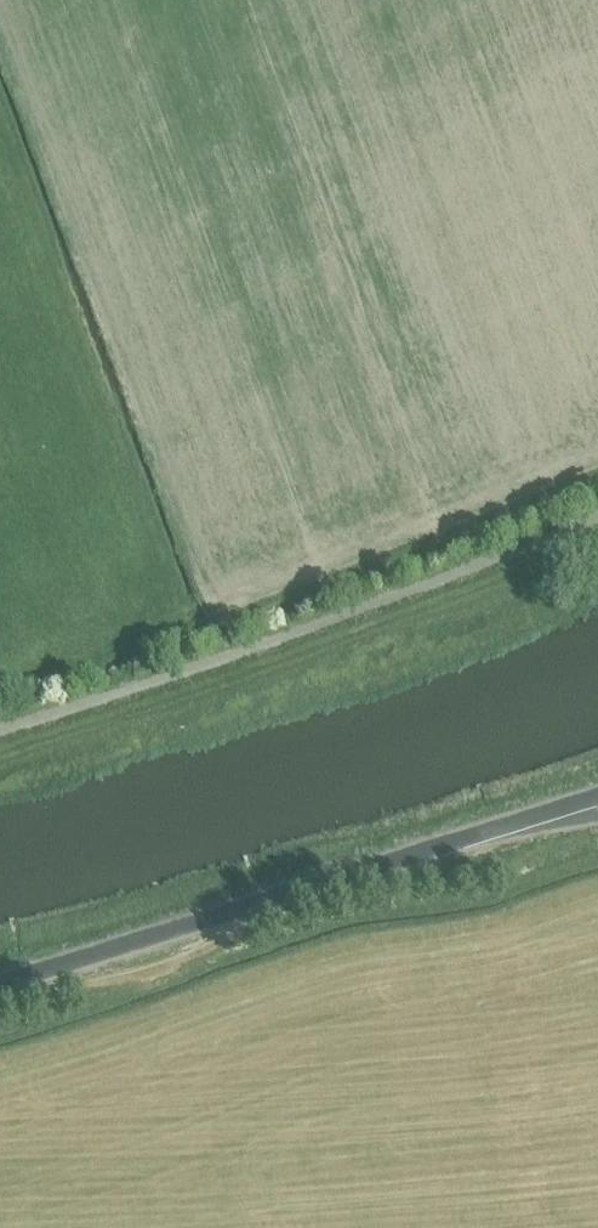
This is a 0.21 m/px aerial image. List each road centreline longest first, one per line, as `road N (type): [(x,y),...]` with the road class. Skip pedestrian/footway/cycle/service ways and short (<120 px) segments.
road 1 (unclassified): [(0,987),(597,800)]

